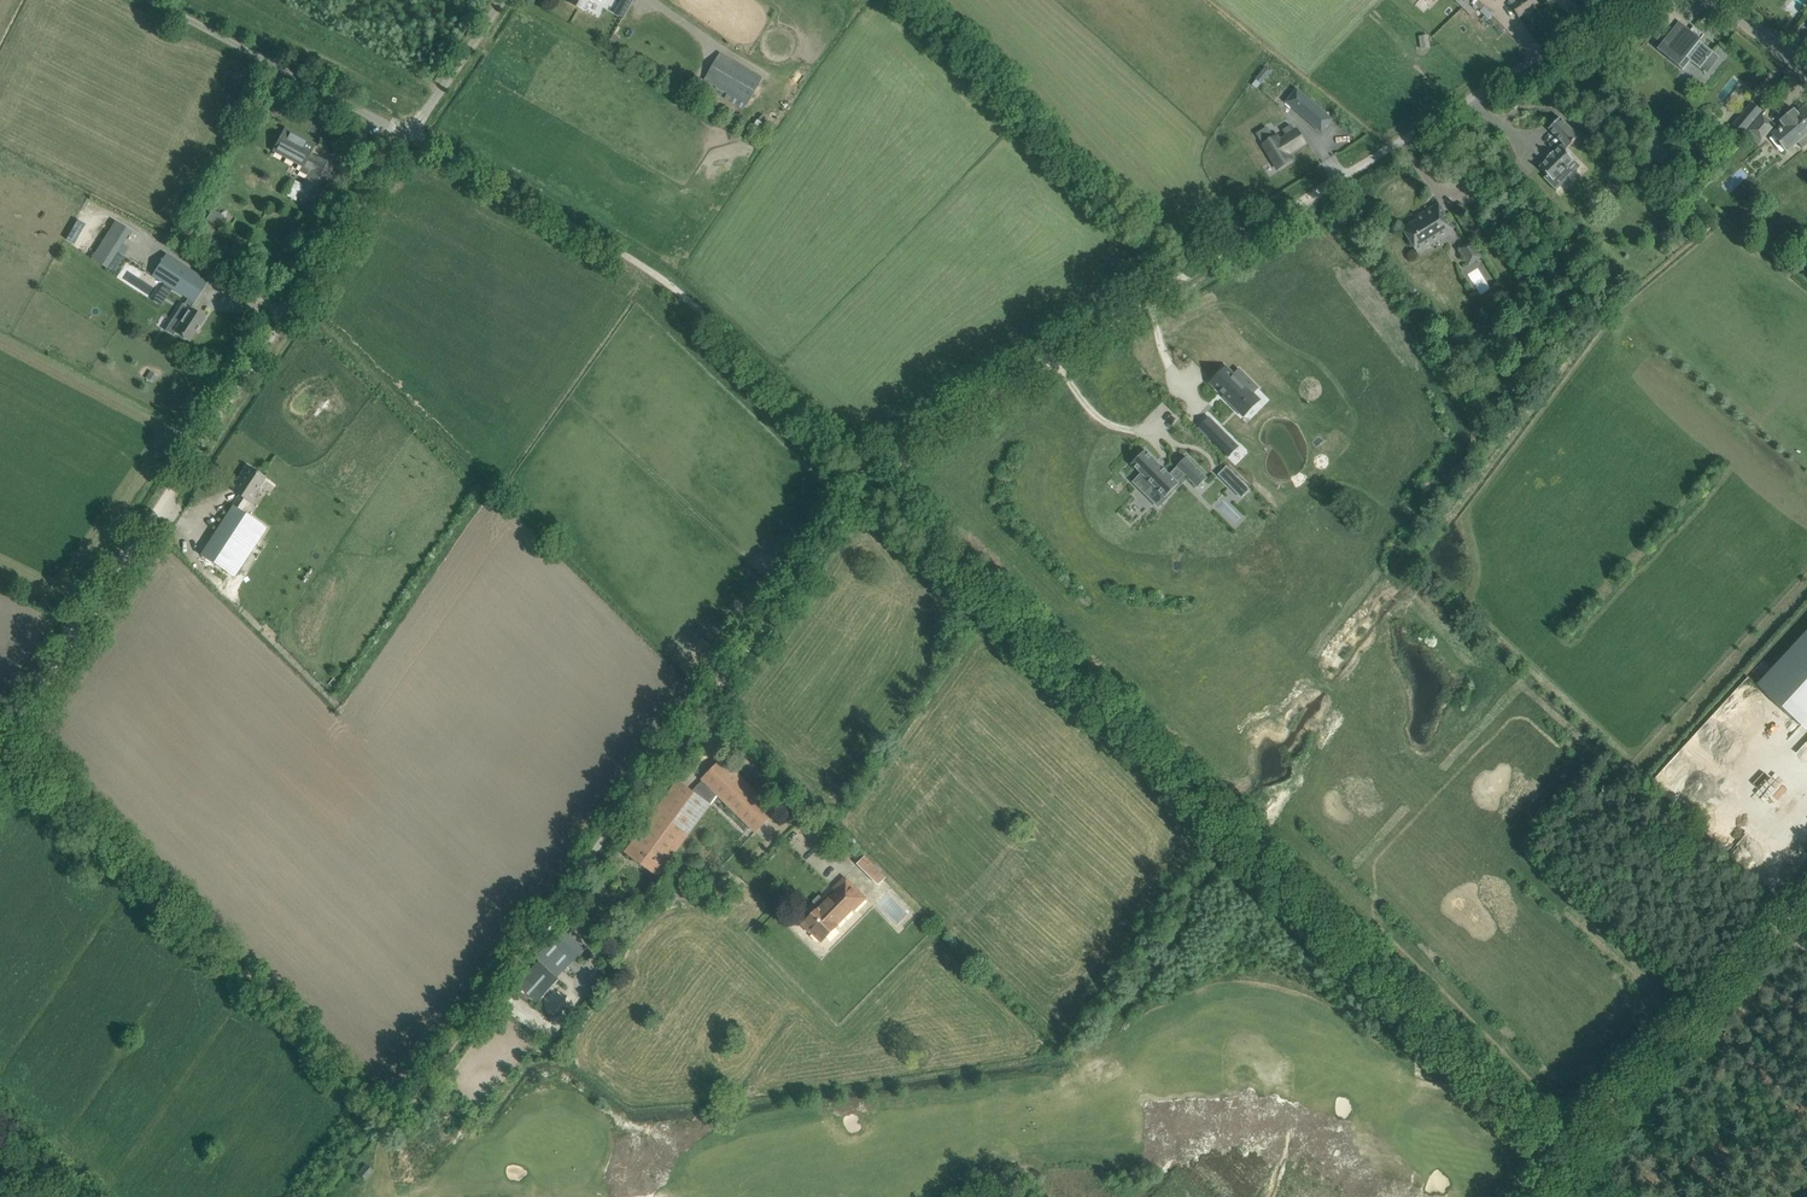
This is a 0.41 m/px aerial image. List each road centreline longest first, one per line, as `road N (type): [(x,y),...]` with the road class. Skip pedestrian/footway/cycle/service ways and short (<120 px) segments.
road 1 (track): [(0,744),(379,1097),(408,1098),(868,472)]
road 2 (track): [(868,472),(1546,1148)]
road 3 (track): [(411,133),(664,283),(868,472)]
road 4 (track): [(868,472),(1308,197)]
road 5 (unclassified): [(163,496),(411,133)]
road 6 (unclassified): [(1308,197),(1627,0)]
road 7 (track): [(1561,1163),(1773,927)]
road 8 (track): [(163,496),(0,756)]
road 9 (unclassified): [(411,133),(152,0)]
road 10 (unclassified): [(411,133),(501,0)]

